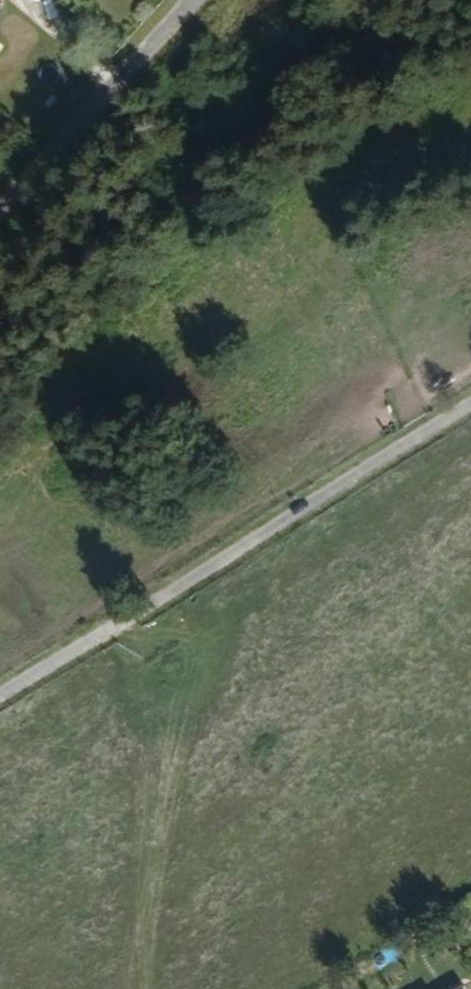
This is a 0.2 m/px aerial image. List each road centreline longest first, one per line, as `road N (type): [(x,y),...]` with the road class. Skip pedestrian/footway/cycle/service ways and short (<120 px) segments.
road 1 (unclassified): [(470,398),(0,689)]
road 2 (unclassified): [(186,0),(0,198)]

